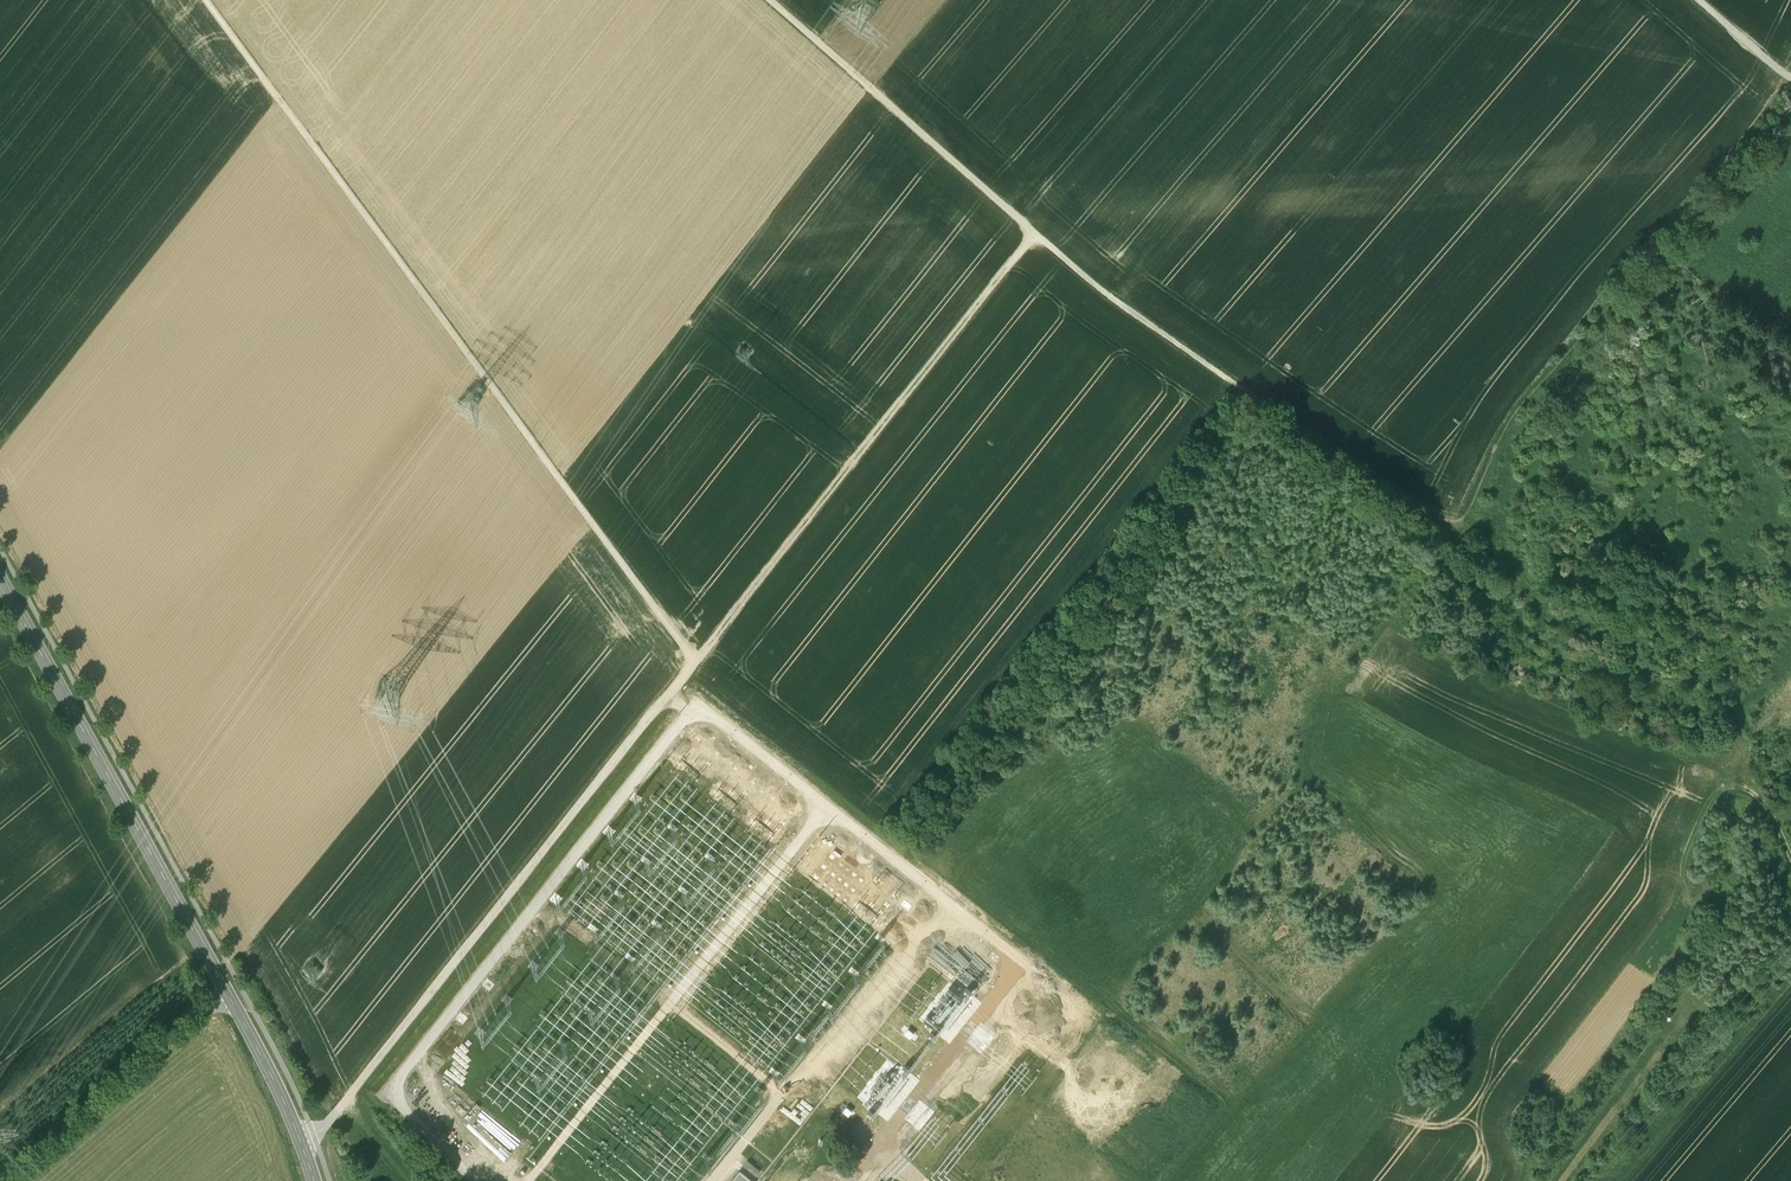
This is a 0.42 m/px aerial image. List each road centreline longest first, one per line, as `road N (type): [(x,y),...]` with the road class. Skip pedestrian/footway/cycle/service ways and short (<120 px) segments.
road 1 (track): [(301,1138),(334,1115),(1035,235)]
road 2 (track): [(204,0),(696,663)]
road 3 (tertiary): [(314,1180),(290,1112),(0,580)]
road 4 (track): [(768,0),(1082,276),(1243,392)]
road 5 (track): [(9,1180),(227,994)]
road 6 (track): [(1790,860),(1746,779),(1726,704)]
road 7 (track): [(1694,0),(1790,78)]

